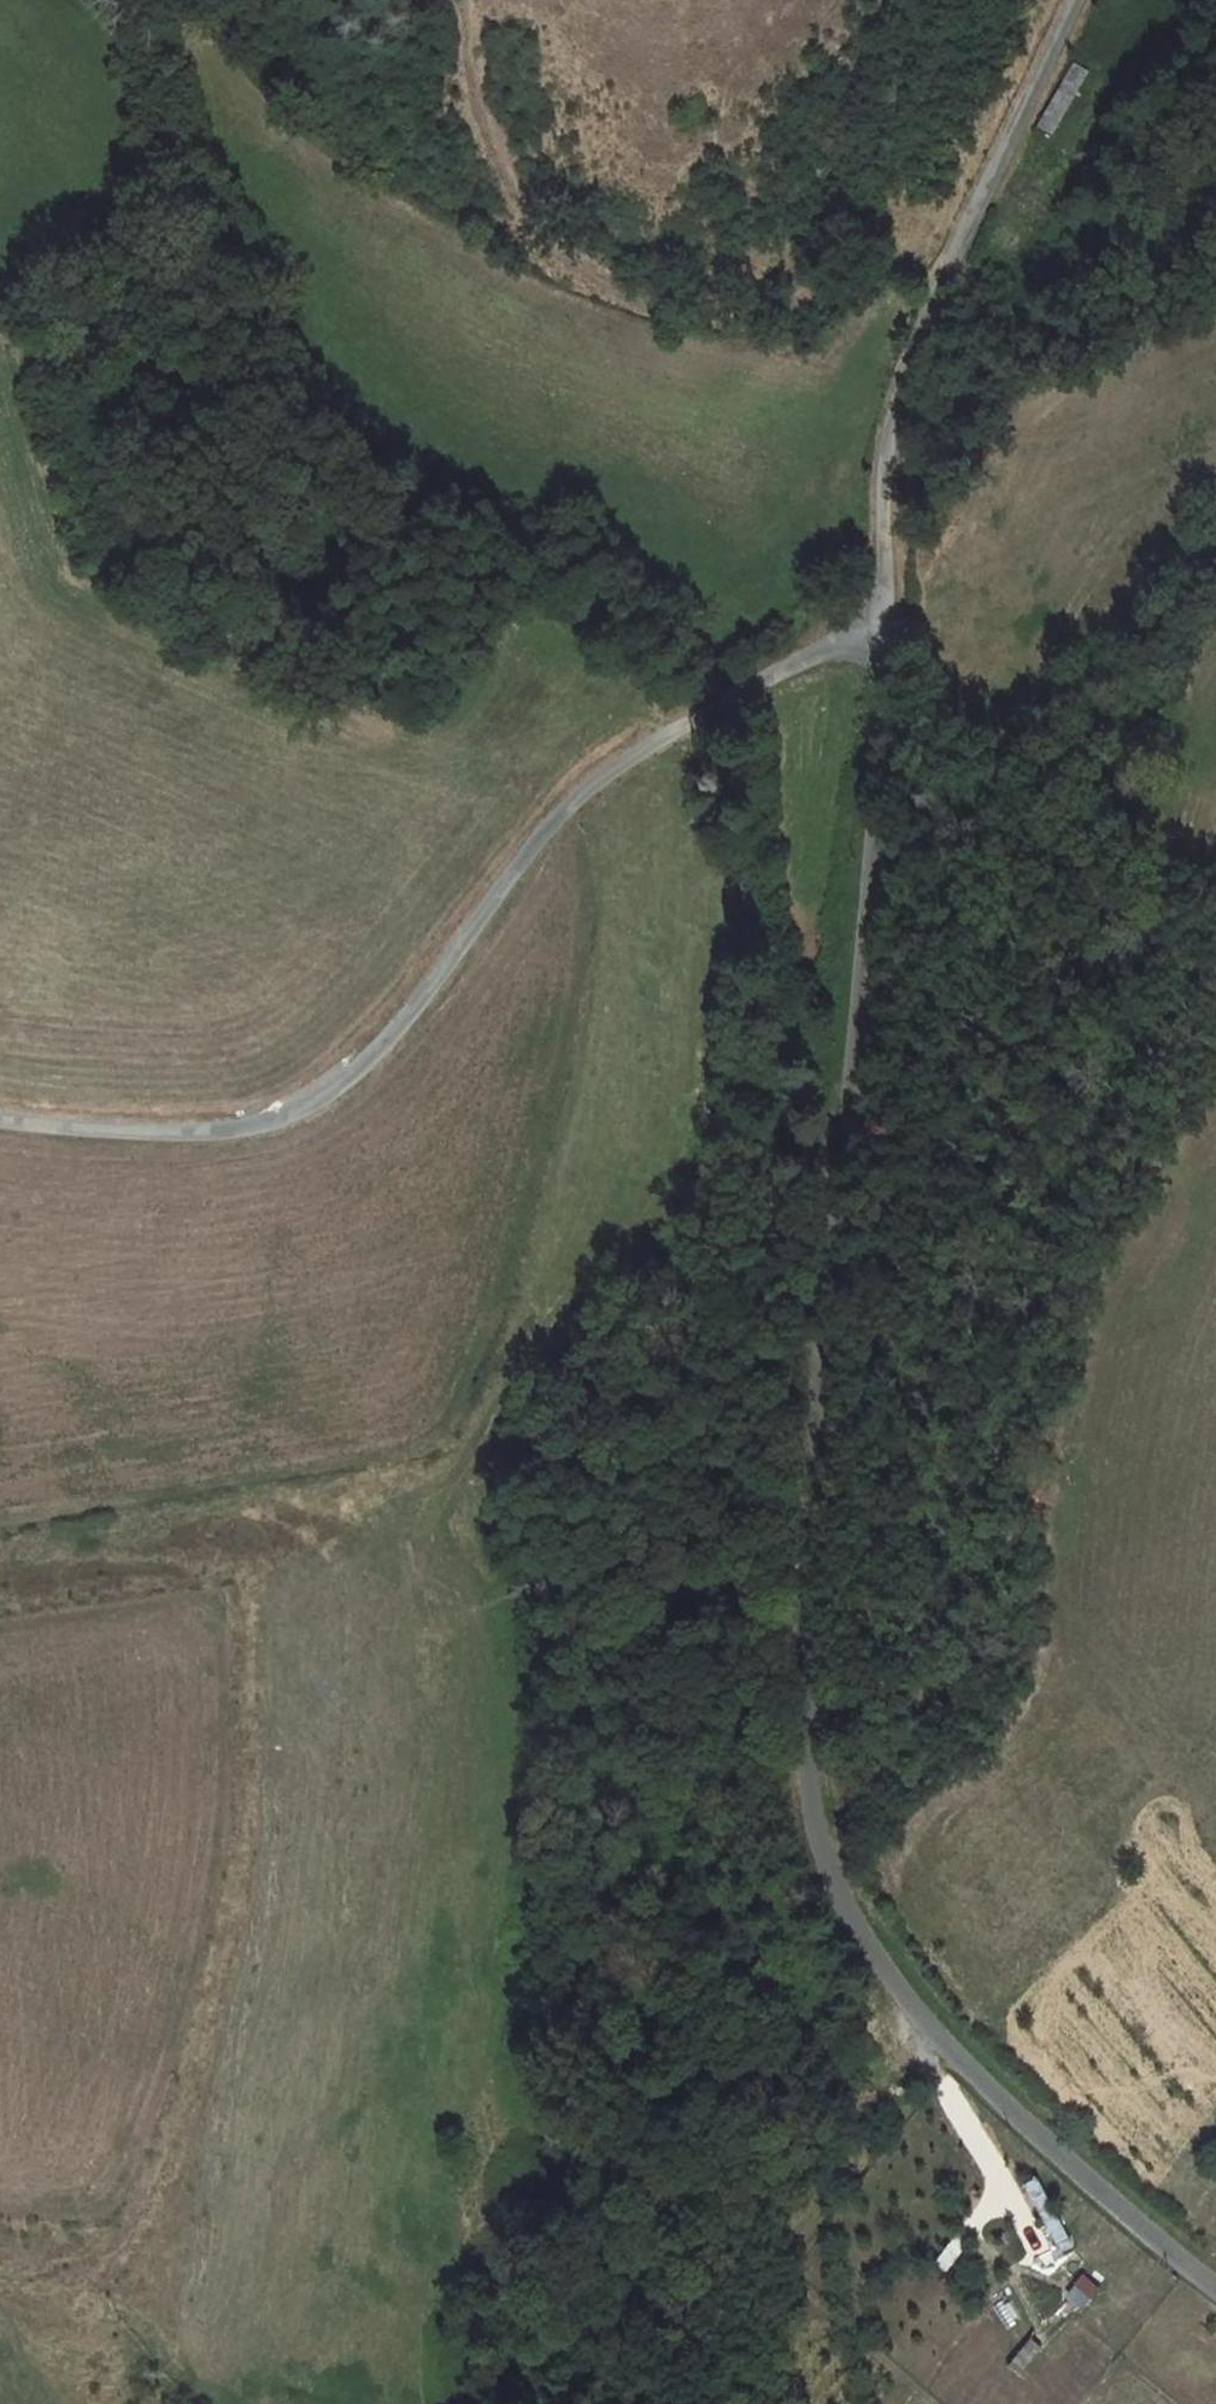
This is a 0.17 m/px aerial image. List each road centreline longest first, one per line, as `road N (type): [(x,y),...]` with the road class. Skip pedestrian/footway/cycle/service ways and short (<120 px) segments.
road 1 (unclassified): [(880,639),(872,870),(814,1421),(809,1778),(817,1838),(842,1908),(898,1986),(1013,2115),(1215,2288)]
road 2 (unclassified): [(0,1118),(169,1134),(247,1130),(306,1111),(421,1000),(540,839),(584,793),(645,747),(812,654),(880,639)]
road 3 (residential): [(880,639),(882,495),(898,400),(1072,0)]

